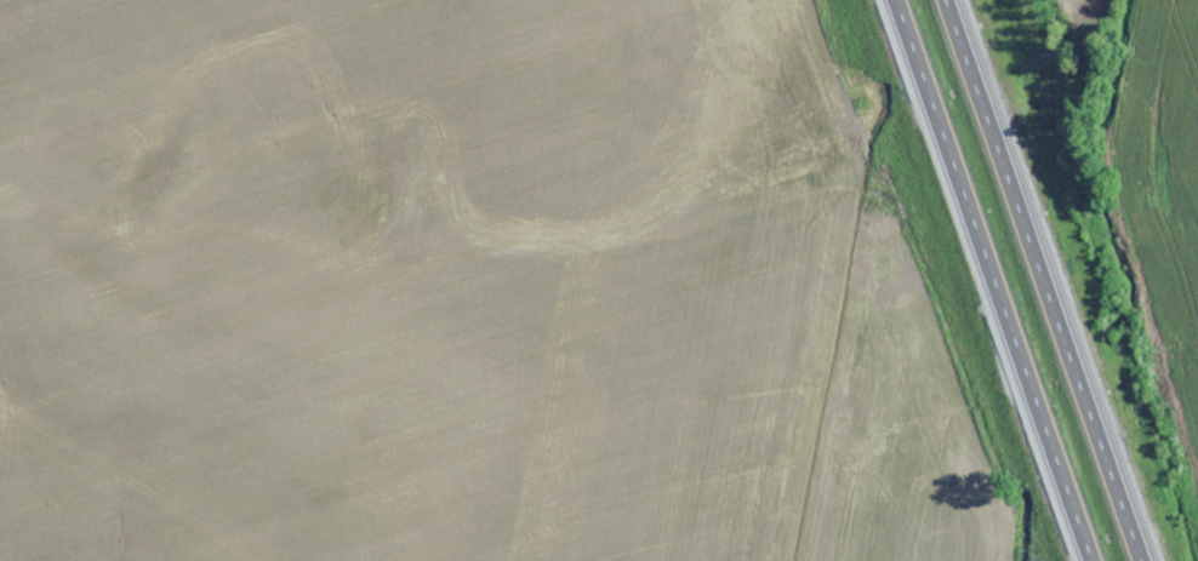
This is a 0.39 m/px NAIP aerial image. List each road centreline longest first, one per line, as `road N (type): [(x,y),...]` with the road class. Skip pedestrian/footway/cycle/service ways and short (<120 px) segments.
road 1 (motorway): [(892,0),(1090,560)]
road 2 (motorway): [(1147,560),(950,0)]

